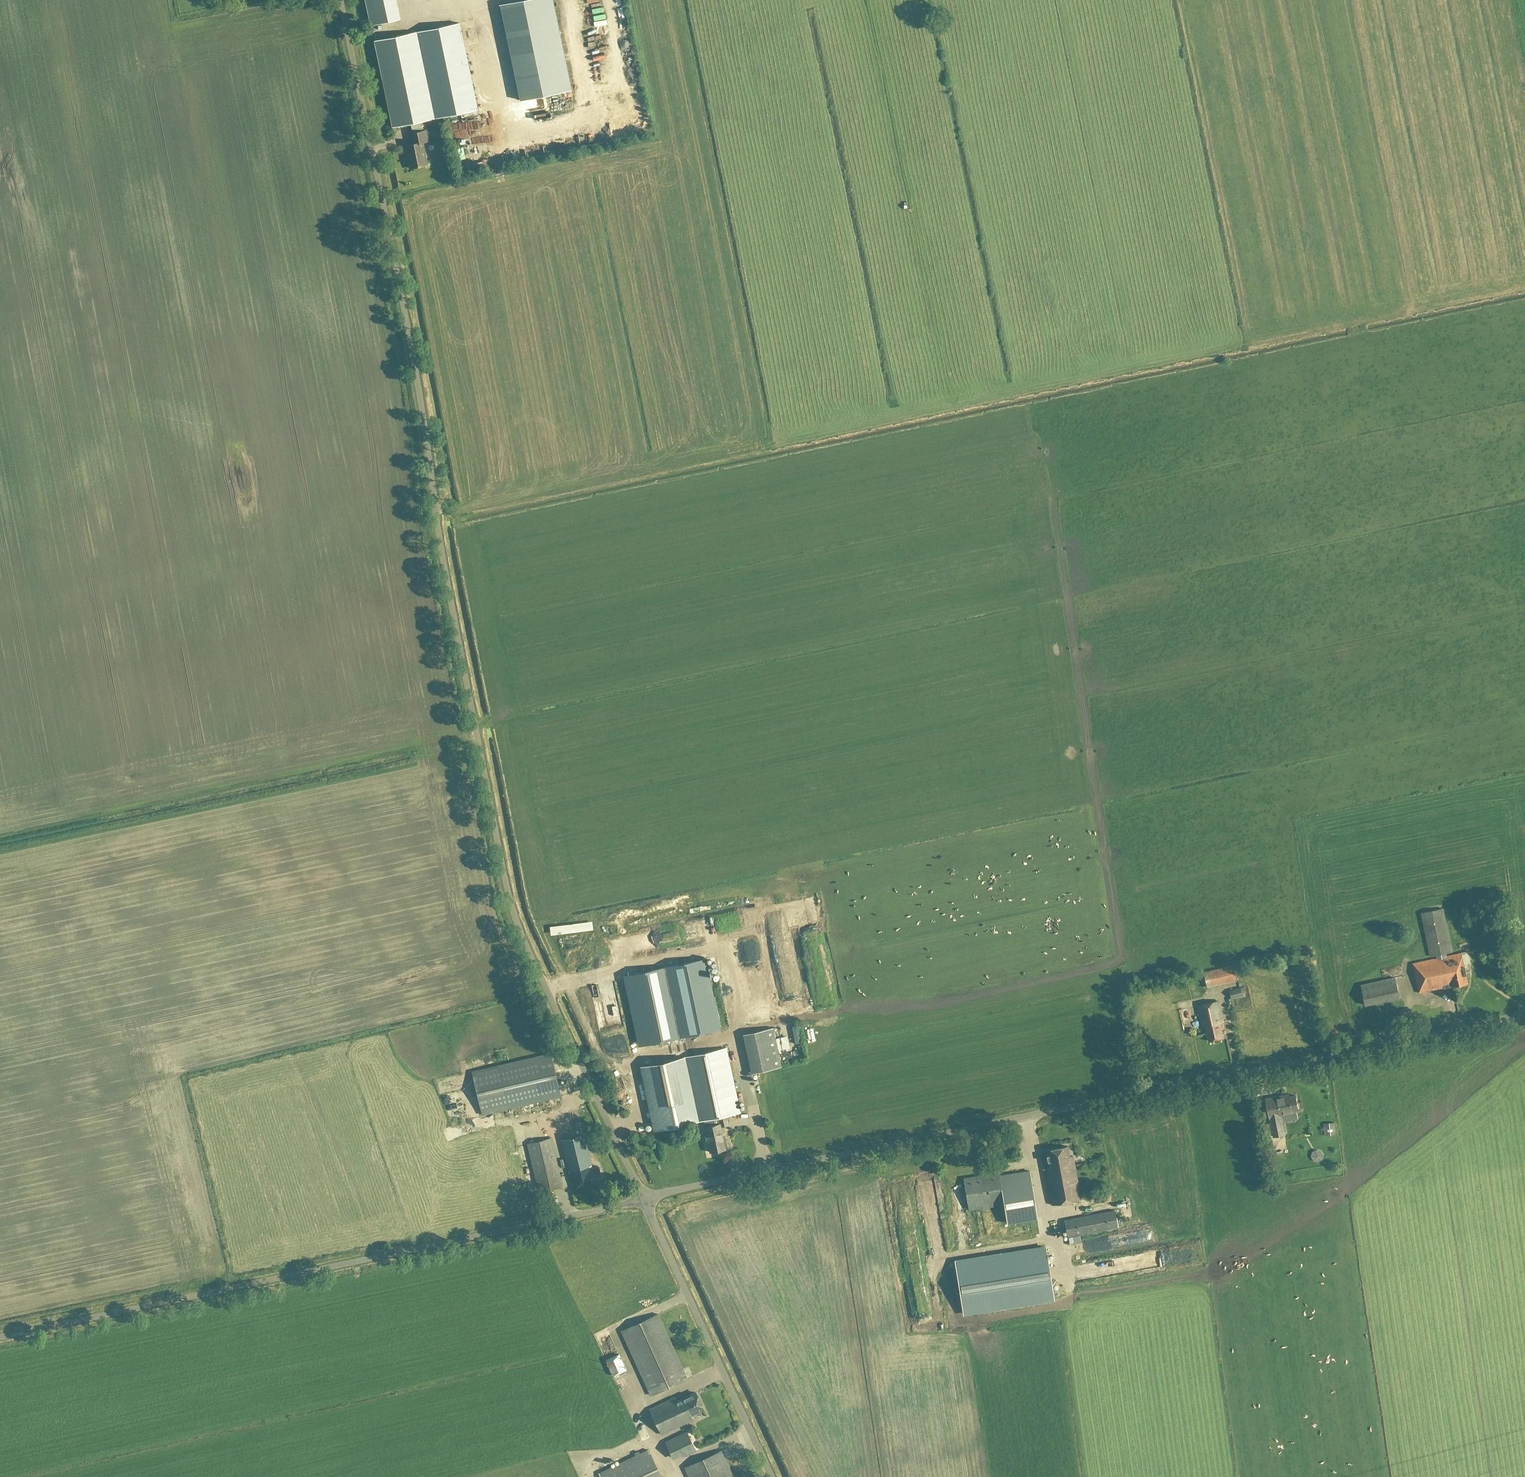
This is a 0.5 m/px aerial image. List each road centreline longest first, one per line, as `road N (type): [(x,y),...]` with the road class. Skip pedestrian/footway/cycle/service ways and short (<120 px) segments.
road 1 (unclassified): [(644,1199),(508,887),(341,0)]
road 2 (unclassified): [(644,1199),(1524,1011)]
road 3 (unclassified): [(0,1340),(644,1199)]
road 4 (unclassified): [(771,1476),(644,1199)]

